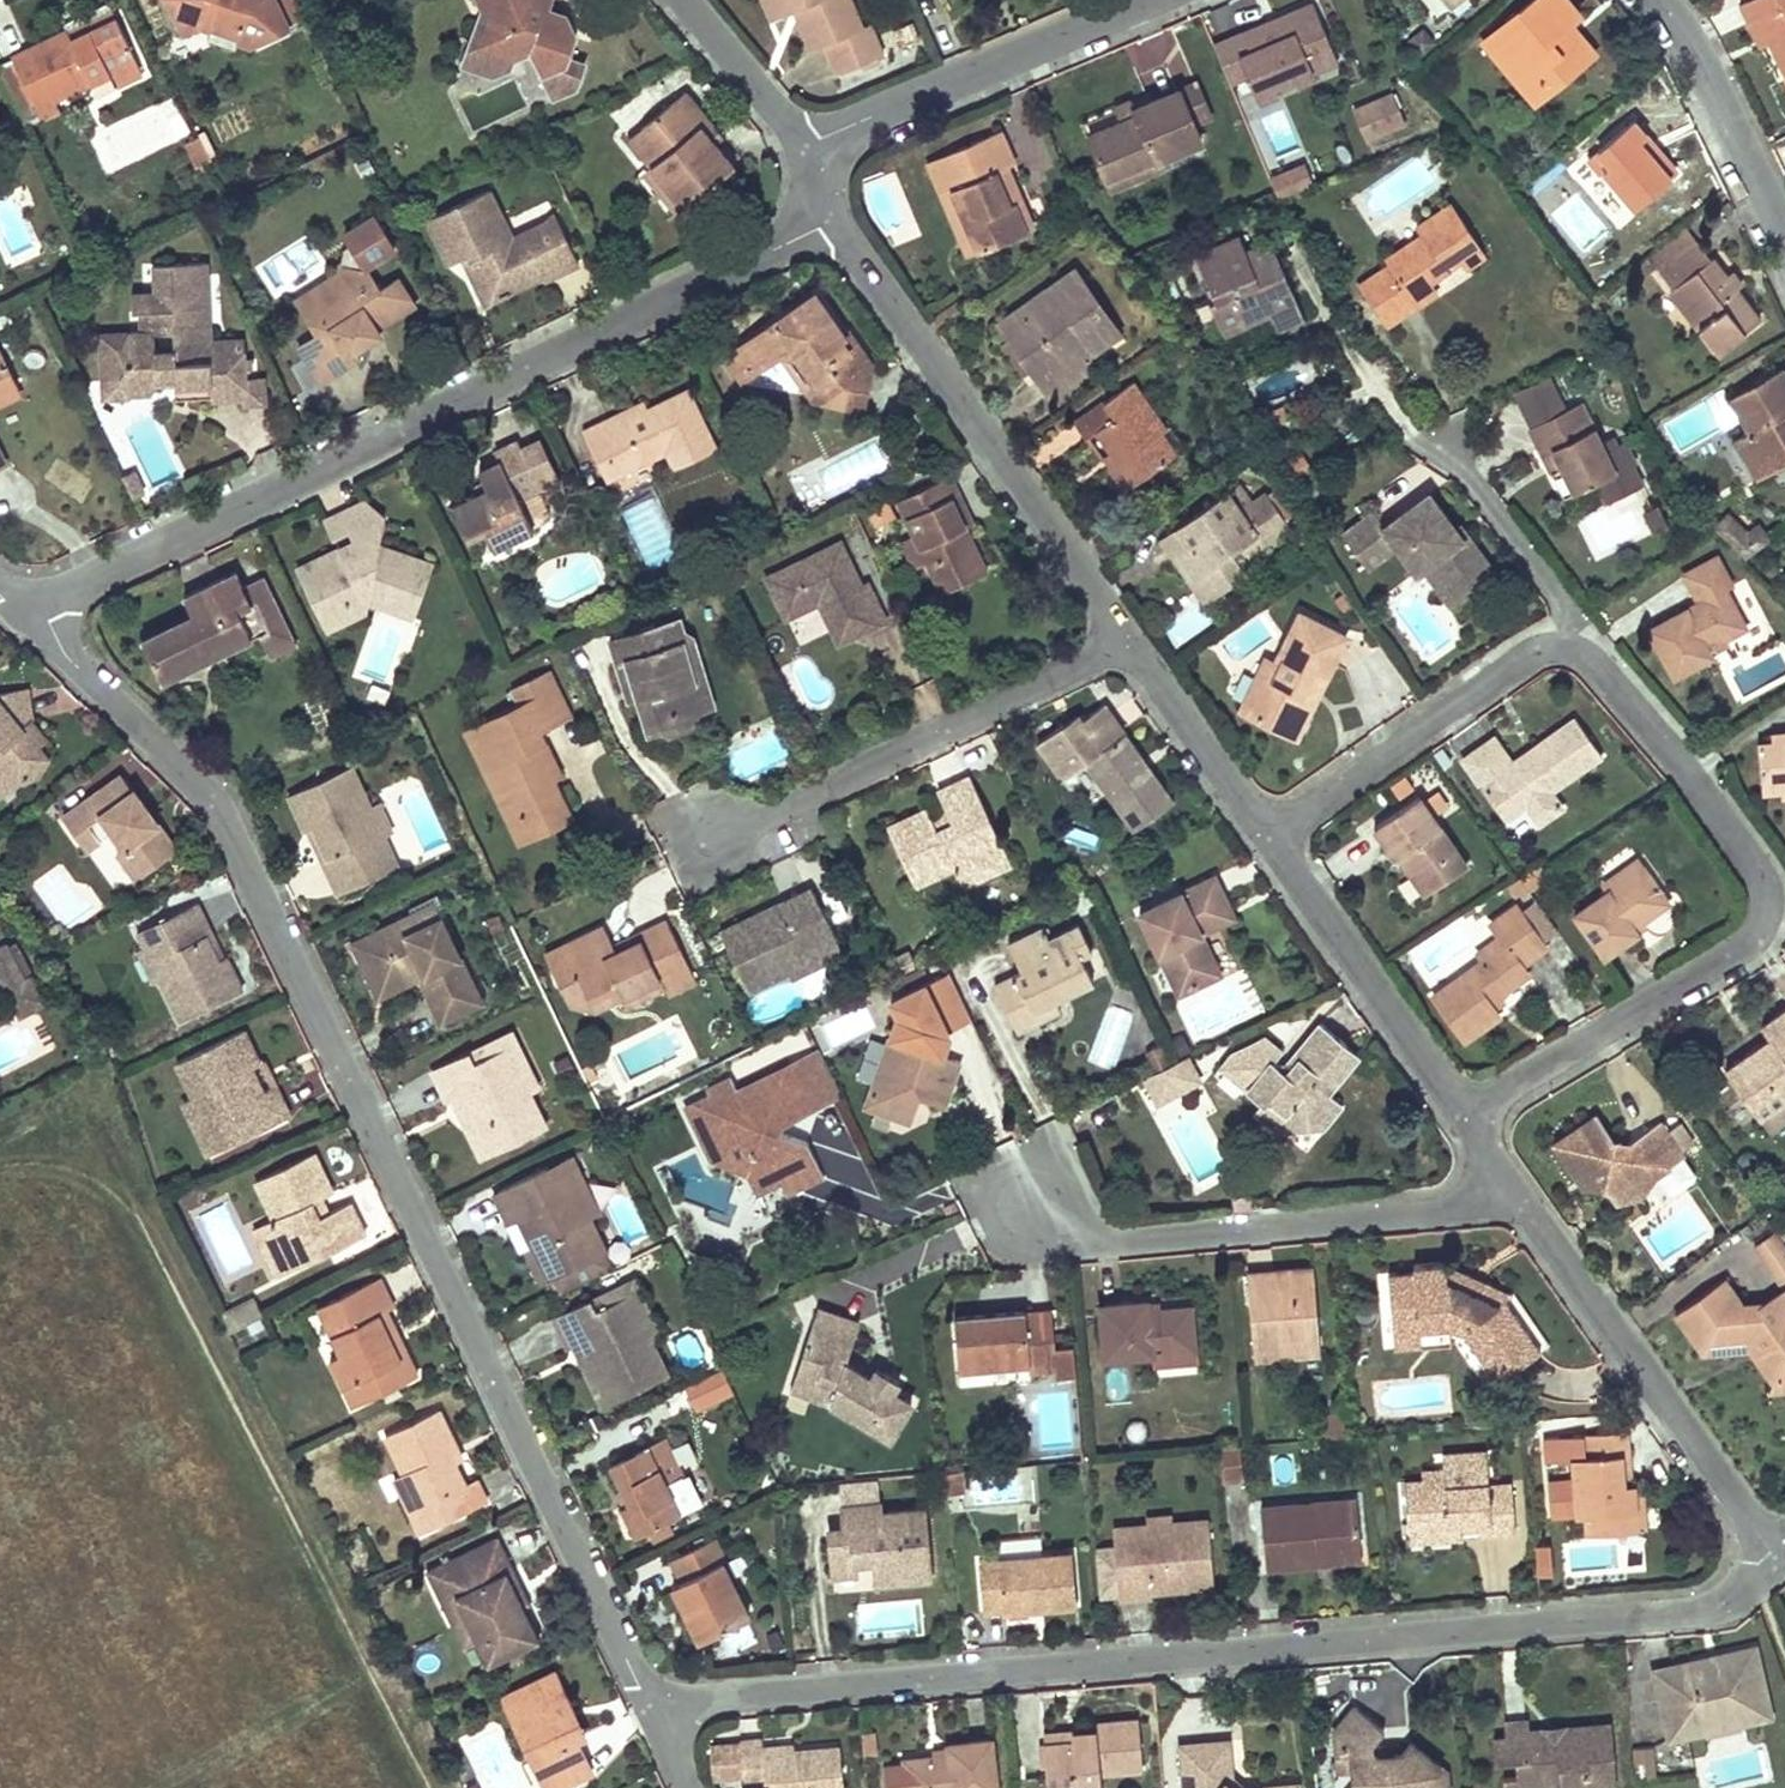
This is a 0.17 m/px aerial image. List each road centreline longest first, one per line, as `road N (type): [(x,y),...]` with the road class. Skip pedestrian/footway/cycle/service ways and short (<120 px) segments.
road 1 (residential): [(24,618),(196,785),(228,830),(649,1704)]
road 2 (residential): [(649,1704),(1686,1614),(1731,1601),(1780,1566)]
road 3 (residential): [(1468,1120),(1747,950),(1766,900),(1753,863),(1591,658),(1566,649),(1536,654),(1269,840)]
road 4 (residential): [(836,220),(24,618)]
road 5 (residential): [(1132,642),(836,220)]
road 6 (residential): [(1524,1204),(1115,1245),(1082,1237),(1026,1195)]
road 7 (residential): [(1132,642),(712,839)]
road 8 (residential): [(1780,1566),(1524,1204)]
road 9 (residential): [(1153,0),(805,147)]
road 10 (residential): [(1468,1120),(1269,840)]
road 11 (residential): [(1784,241),(1697,57),(1659,0)]
road 12 (residential): [(1269,840),(1132,642)]
road 13 (residential): [(805,147),(683,0)]

